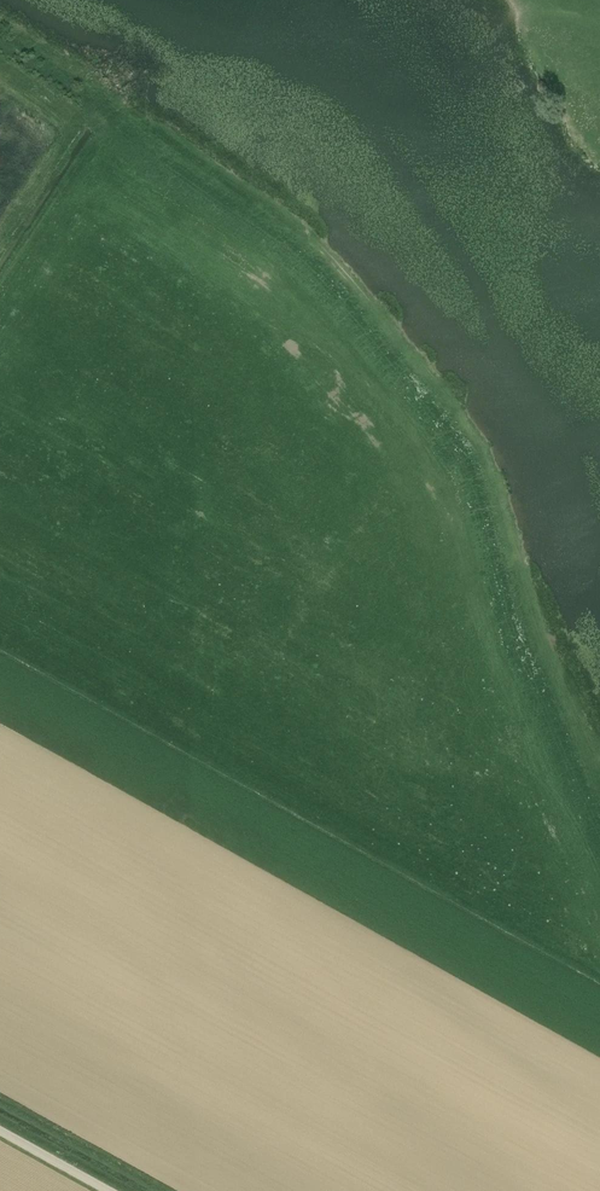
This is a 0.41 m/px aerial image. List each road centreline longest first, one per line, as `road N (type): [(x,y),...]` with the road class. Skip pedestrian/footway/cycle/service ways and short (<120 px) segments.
road 1 (unclassified): [(0,1128),(111,1190)]

